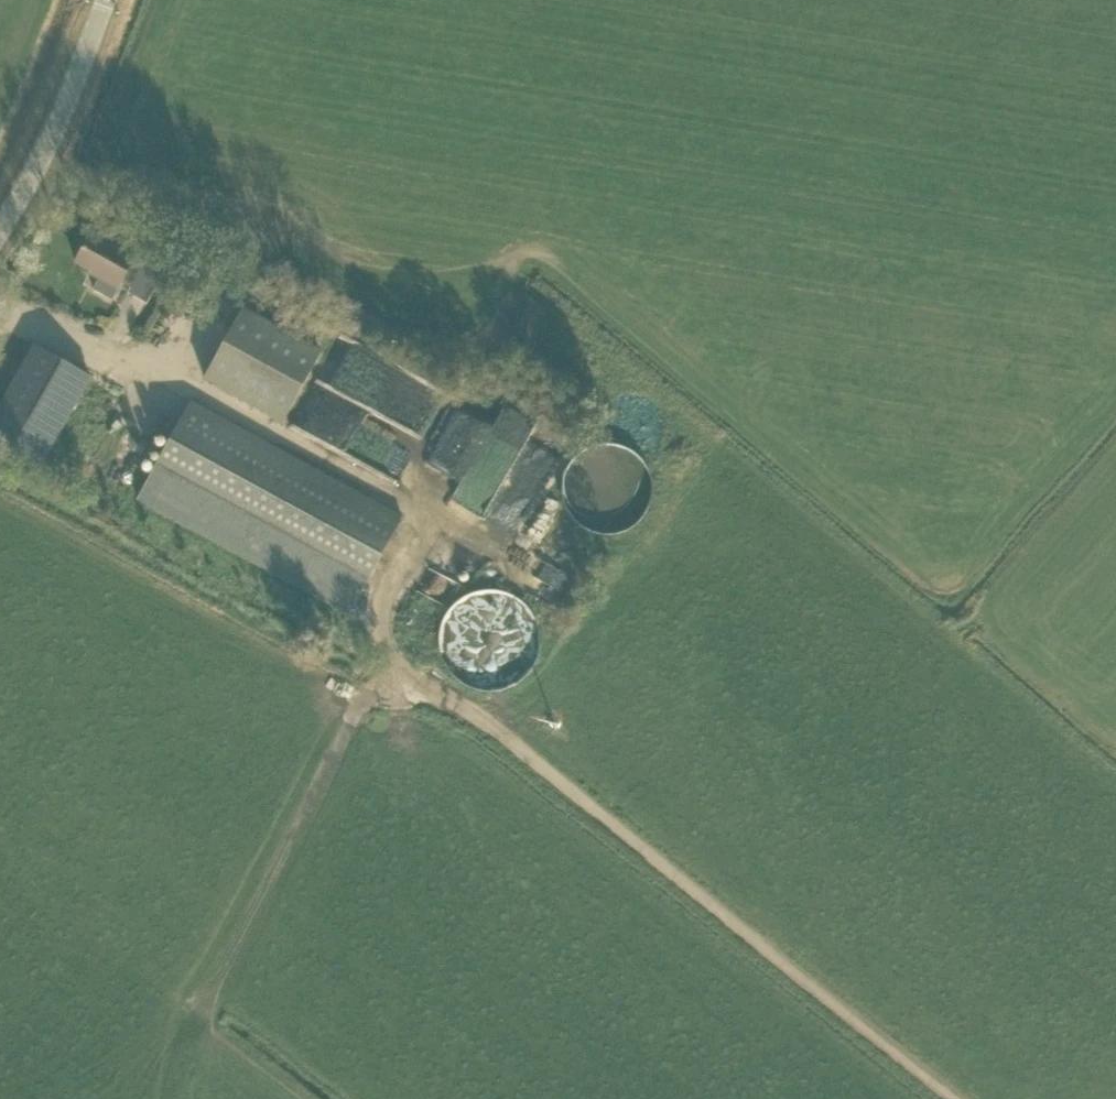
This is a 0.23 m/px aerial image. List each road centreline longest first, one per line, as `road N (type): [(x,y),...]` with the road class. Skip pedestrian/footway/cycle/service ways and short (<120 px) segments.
road 1 (tertiary): [(0,232),(55,130),(107,0)]

